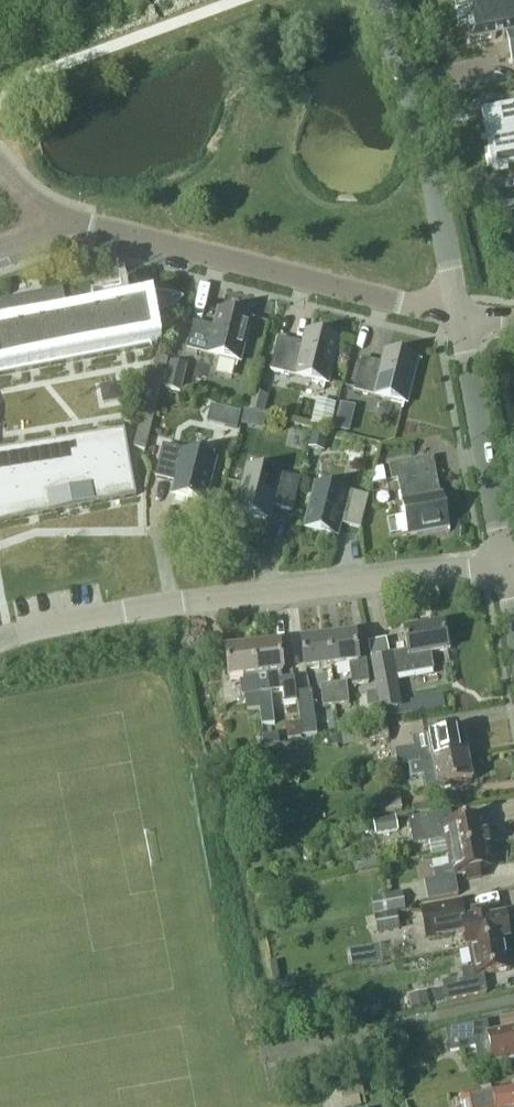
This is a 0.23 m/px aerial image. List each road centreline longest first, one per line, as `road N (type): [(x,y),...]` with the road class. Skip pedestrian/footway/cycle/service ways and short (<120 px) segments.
road 1 (residential): [(0,640),(150,607),(503,565)]
road 2 (residential): [(0,246),(73,222),(455,312)]
road 3 (unclassified): [(455,312),(424,150),(381,0)]
road 4 (unclassified): [(503,565),(455,312)]

